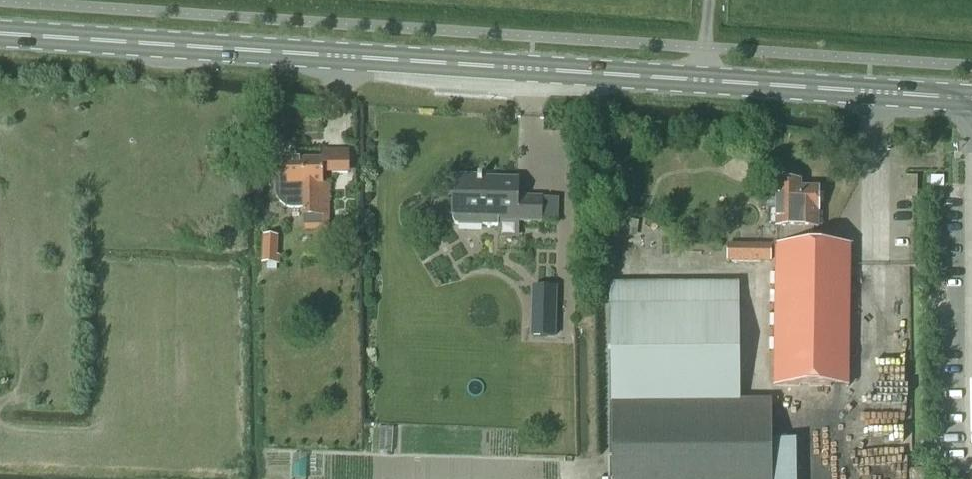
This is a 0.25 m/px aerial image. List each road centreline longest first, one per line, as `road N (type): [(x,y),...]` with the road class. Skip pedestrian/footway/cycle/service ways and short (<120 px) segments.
road 1 (primary): [(0,34),(971,98)]

